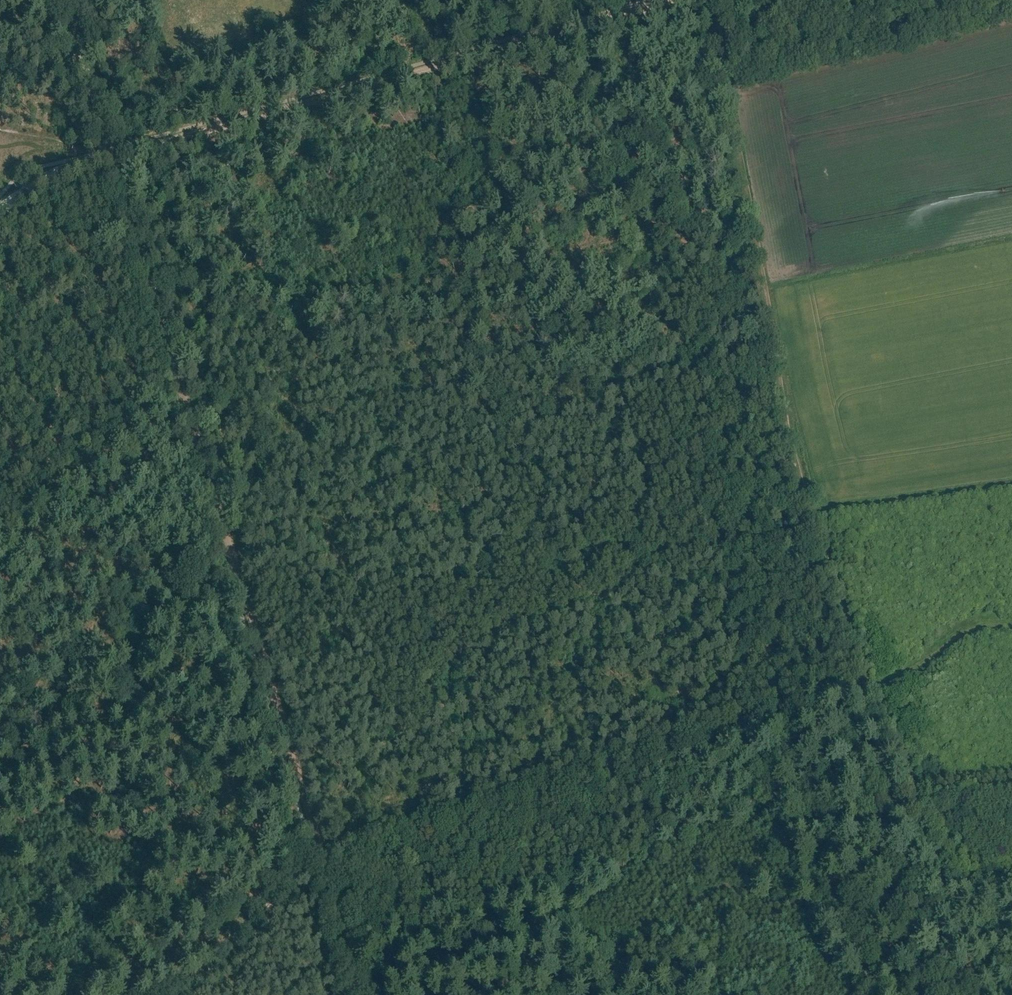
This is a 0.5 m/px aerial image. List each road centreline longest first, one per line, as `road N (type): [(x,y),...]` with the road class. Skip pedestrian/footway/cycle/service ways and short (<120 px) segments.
road 1 (track): [(0,210),(83,163),(680,0)]
road 2 (track): [(714,0),(788,426),(869,684)]
road 3 (track): [(321,852),(869,684)]
road 4 (track): [(111,149),(243,595)]
road 5 (track): [(969,973),(869,684)]
road 6 (track): [(243,595),(321,852)]
road 7 (track): [(314,857),(186,994)]
road 8 (track): [(64,0),(111,149)]
road 9 (track): [(321,852),(364,994)]

